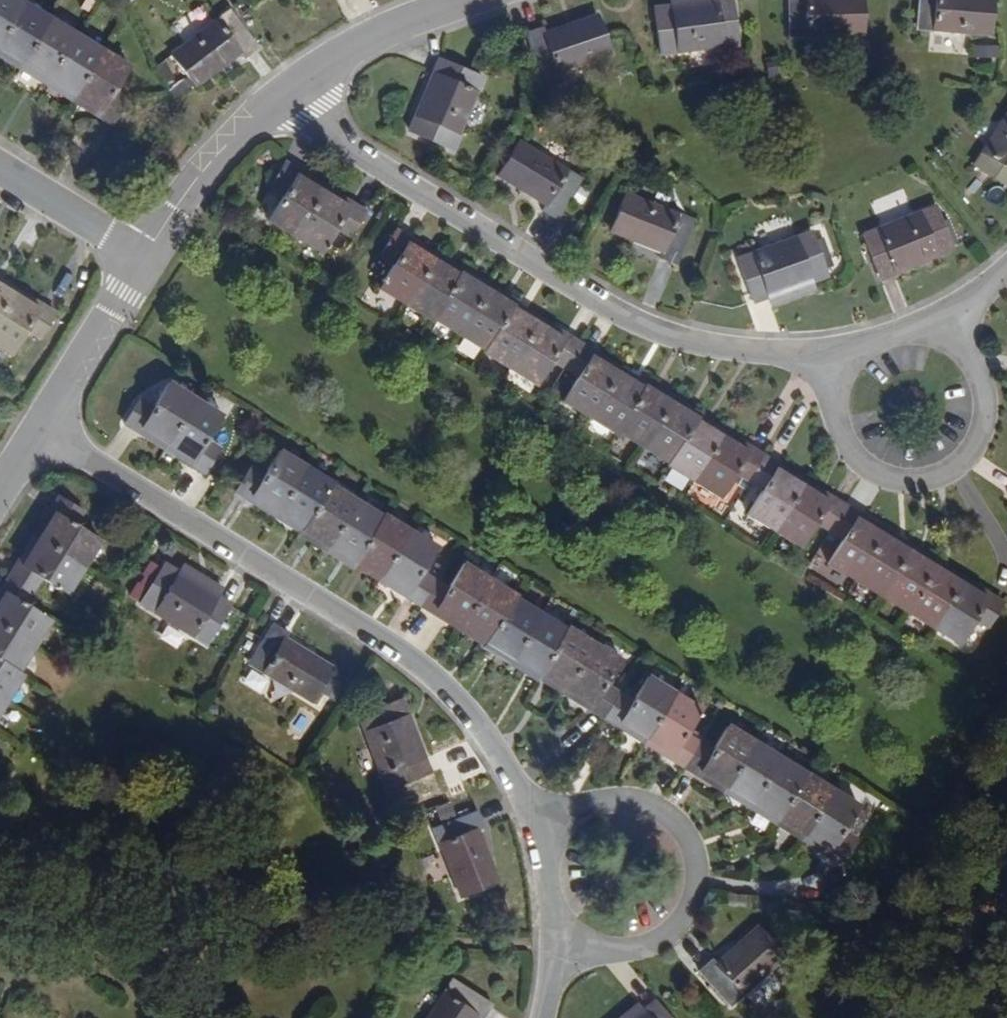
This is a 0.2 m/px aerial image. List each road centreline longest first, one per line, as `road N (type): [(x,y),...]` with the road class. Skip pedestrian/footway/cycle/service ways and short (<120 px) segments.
road 1 (residential): [(48,431),(392,647),(453,701),(540,818)]
road 2 (residential): [(831,366),(645,326),(269,101)]
road 3 (residential): [(556,959),(662,946),(690,929),(702,872),(687,822),(644,804),(540,818)]
road 4 (residential): [(831,366),(849,441),(869,466),(905,482),(956,478),(995,428),(988,374),(957,319)]
road 5 (residential): [(269,101),(346,50),(474,0)]
road 6 (residential): [(147,265),(195,177),(269,101)]
road 7 (residential): [(48,431),(147,265)]
road 8 (residential): [(147,265),(0,173)]
road 9 (residential): [(540,818),(559,922),(556,959)]
road 10 (residential): [(957,319),(886,337),(831,366)]

